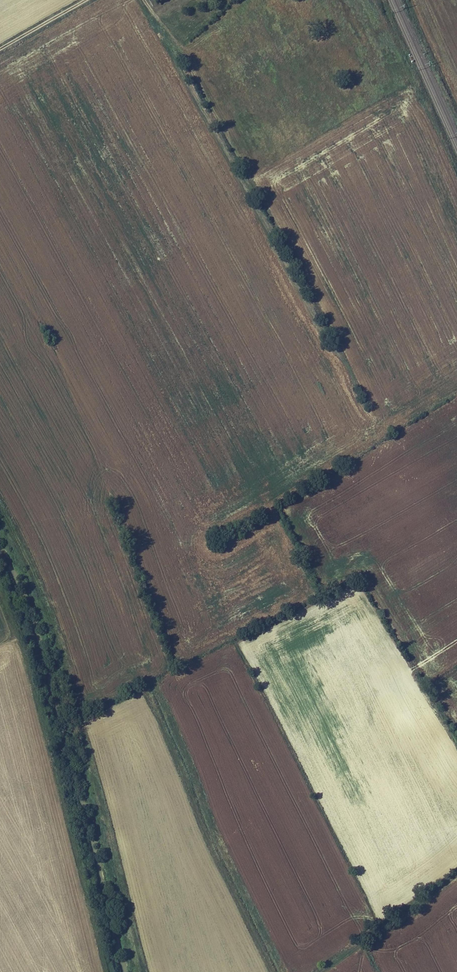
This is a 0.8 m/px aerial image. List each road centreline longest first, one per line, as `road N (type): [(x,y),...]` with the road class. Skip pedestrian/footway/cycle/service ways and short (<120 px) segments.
road 1 (track): [(0,505),(54,627),(145,971)]

